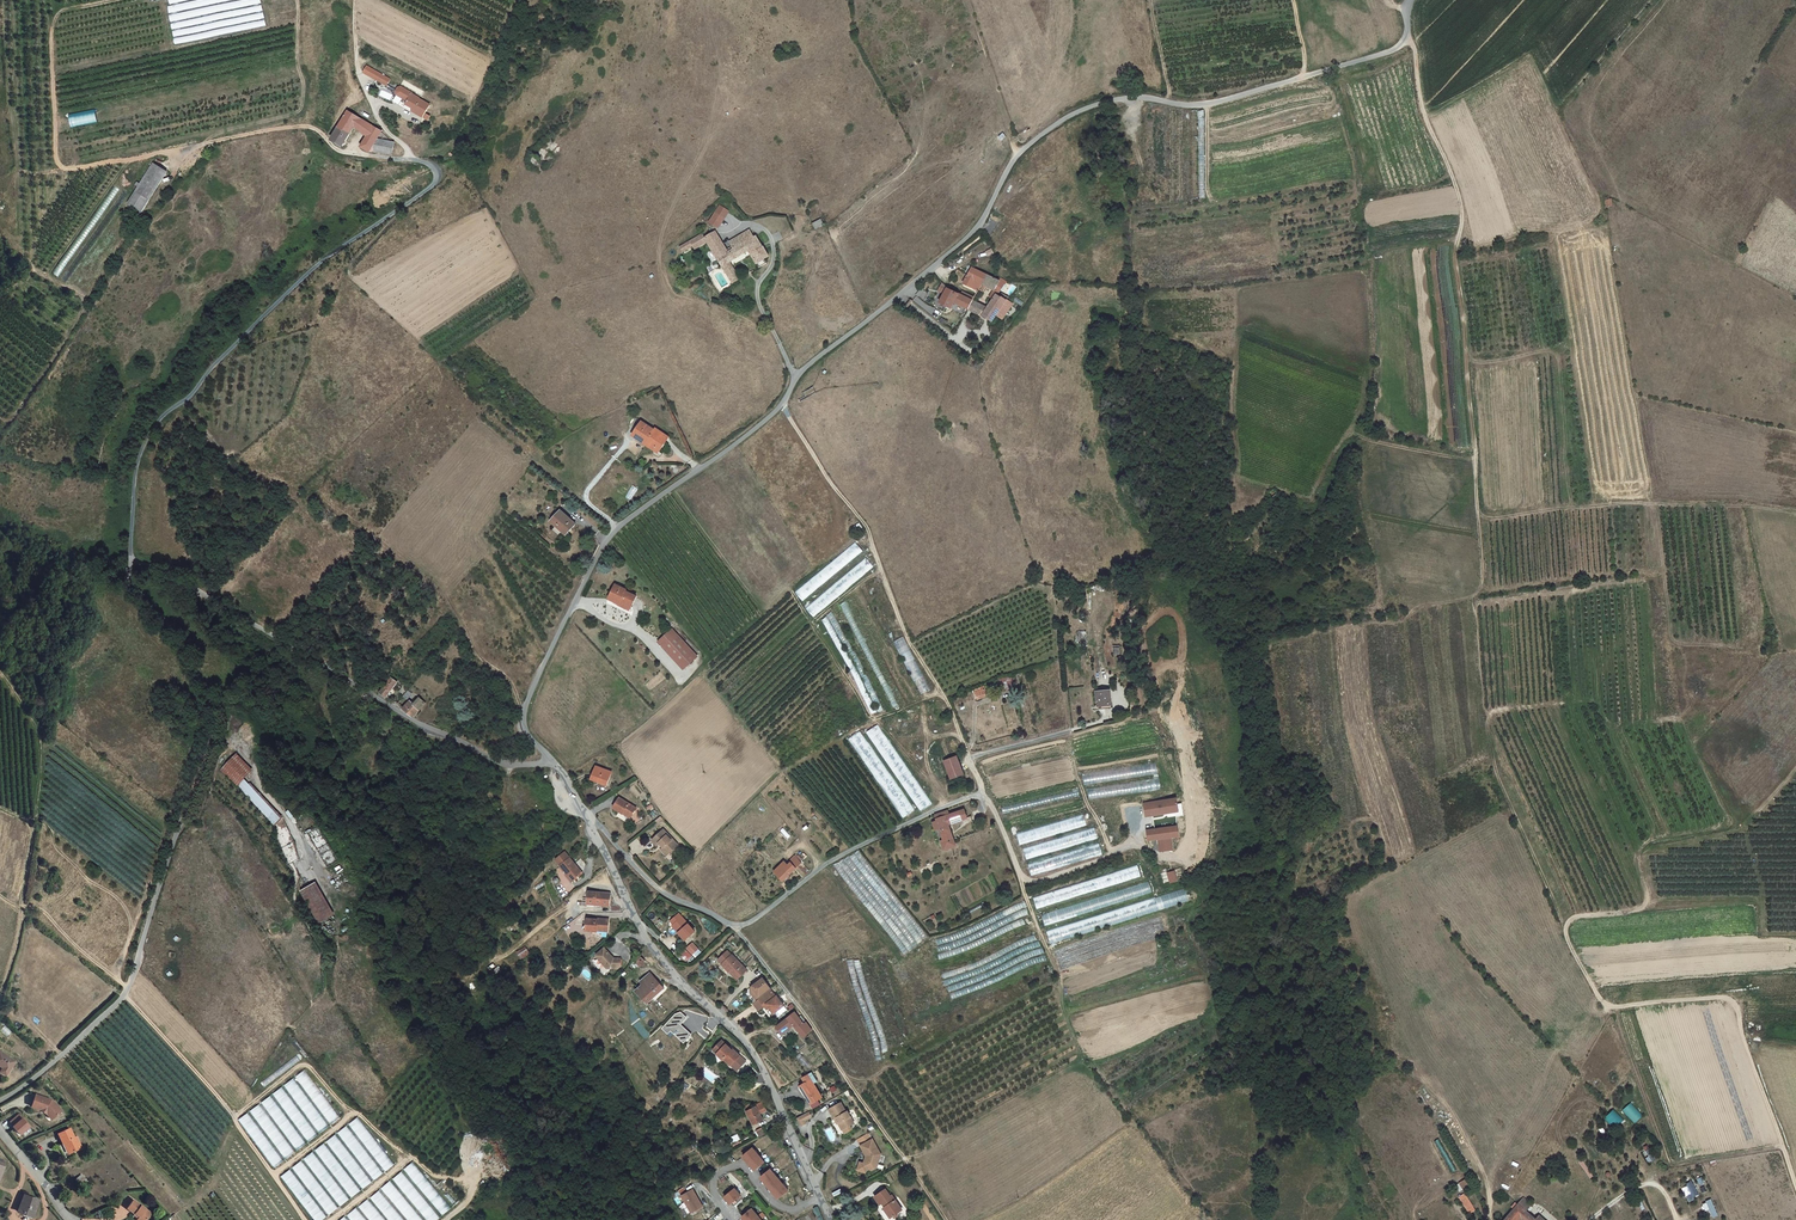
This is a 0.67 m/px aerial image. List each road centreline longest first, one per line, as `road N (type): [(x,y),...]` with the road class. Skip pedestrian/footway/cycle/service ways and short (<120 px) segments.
road 1 (unclassified): [(549,763),(527,733),(524,710),(604,545),(767,419),(800,370),(981,225),(1022,148),(1105,98),(1217,102),(1397,47),(1409,32),(1411,0)]
road 2 (track): [(1471,598),(1490,761),(1573,951),(1608,1007),(1717,998),(1736,1004),(1795,1188)]
road 3 (unclassified): [(0,1102),(122,1002),(216,726),(190,657),(130,592),(131,563)]
road 4 (track): [(1405,41),(1460,212),(1454,265),(1482,567),(1471,598)]
road 5 (unclassified): [(131,563),(135,477),(168,408),(189,400),(295,282),(434,185),(436,169),(412,161)]
road 6 (track): [(365,154),(341,152),(303,126),(65,168),(57,161),(54,123),(56,15),(111,0)]
road 7 (unclassified): [(131,563),(161,565),(420,725),(508,765),(549,763)]
road 8 (residential): [(588,817),(659,890),(738,927),(844,854),(980,793)]
road 9 (unclassified): [(820,1198),(759,1062),(654,950),(588,817)]
road 10 (track): [(782,404),(869,532),(905,634),(953,714),(980,793)]
road 11 (track): [(1564,929),(1578,916),(1644,907),(1640,848),(1716,827),(1725,816),(1678,718),(1615,726),(1619,745)]
road 12 (track): [(1136,845),(1164,857),(1190,843),(1184,740),(1174,712),(1180,625),(1169,612),(1143,636),(1151,668)]
road 13 (track): [(738,927),(946,1219)]
road 14 (track): [(0,1002),(21,913),(39,755),(23,702),(0,671)]
road 15 (track): [(234,1118),(306,1065),(428,1171),(470,1180),(465,1205),(445,1219)]
road 16 (track): [(125,995),(231,1113),(305,1219)]
road 17 (track): [(980,793),(1059,973),(1069,1025)]
road 18 (track): [(1479,521),(1636,503),(1727,505)]
road 19 (track): [(297,0),(300,110),(207,142)]
road 20 (track): [(34,821),(130,913),(133,930),(116,978)]
road 21 (track): [(941,1140),(1077,1060),(1069,1025)]
road 22 (track): [(1636,861),(1743,828),(1795,768)]
road 23 (track): [(812,623),(870,717),(941,691)]
road 24 (track): [(844,1075),(862,1081),(896,1068),(941,1135),(925,1153),(905,1158)]
road 25 (track): [(1647,903),(1753,900),(1762,902),(1766,933),(1795,933)]
road 26 (residential): [(732,1219),(712,1183),(727,1168),(739,1167),(782,1209),(820,1198)]
road 27 (track): [(0,895),(34,905),(128,987)]
road 28 (track): [(1471,598),(1410,611),(1413,698)]
road 29 (track): [(185,402),(241,470),(288,498)]
road 30 (track): [(1615,726),(1592,700),(1485,715)]
road 31 (track): [(524,710),(448,600)]
road 32 (track): [(882,572),(812,623),(791,591)]

